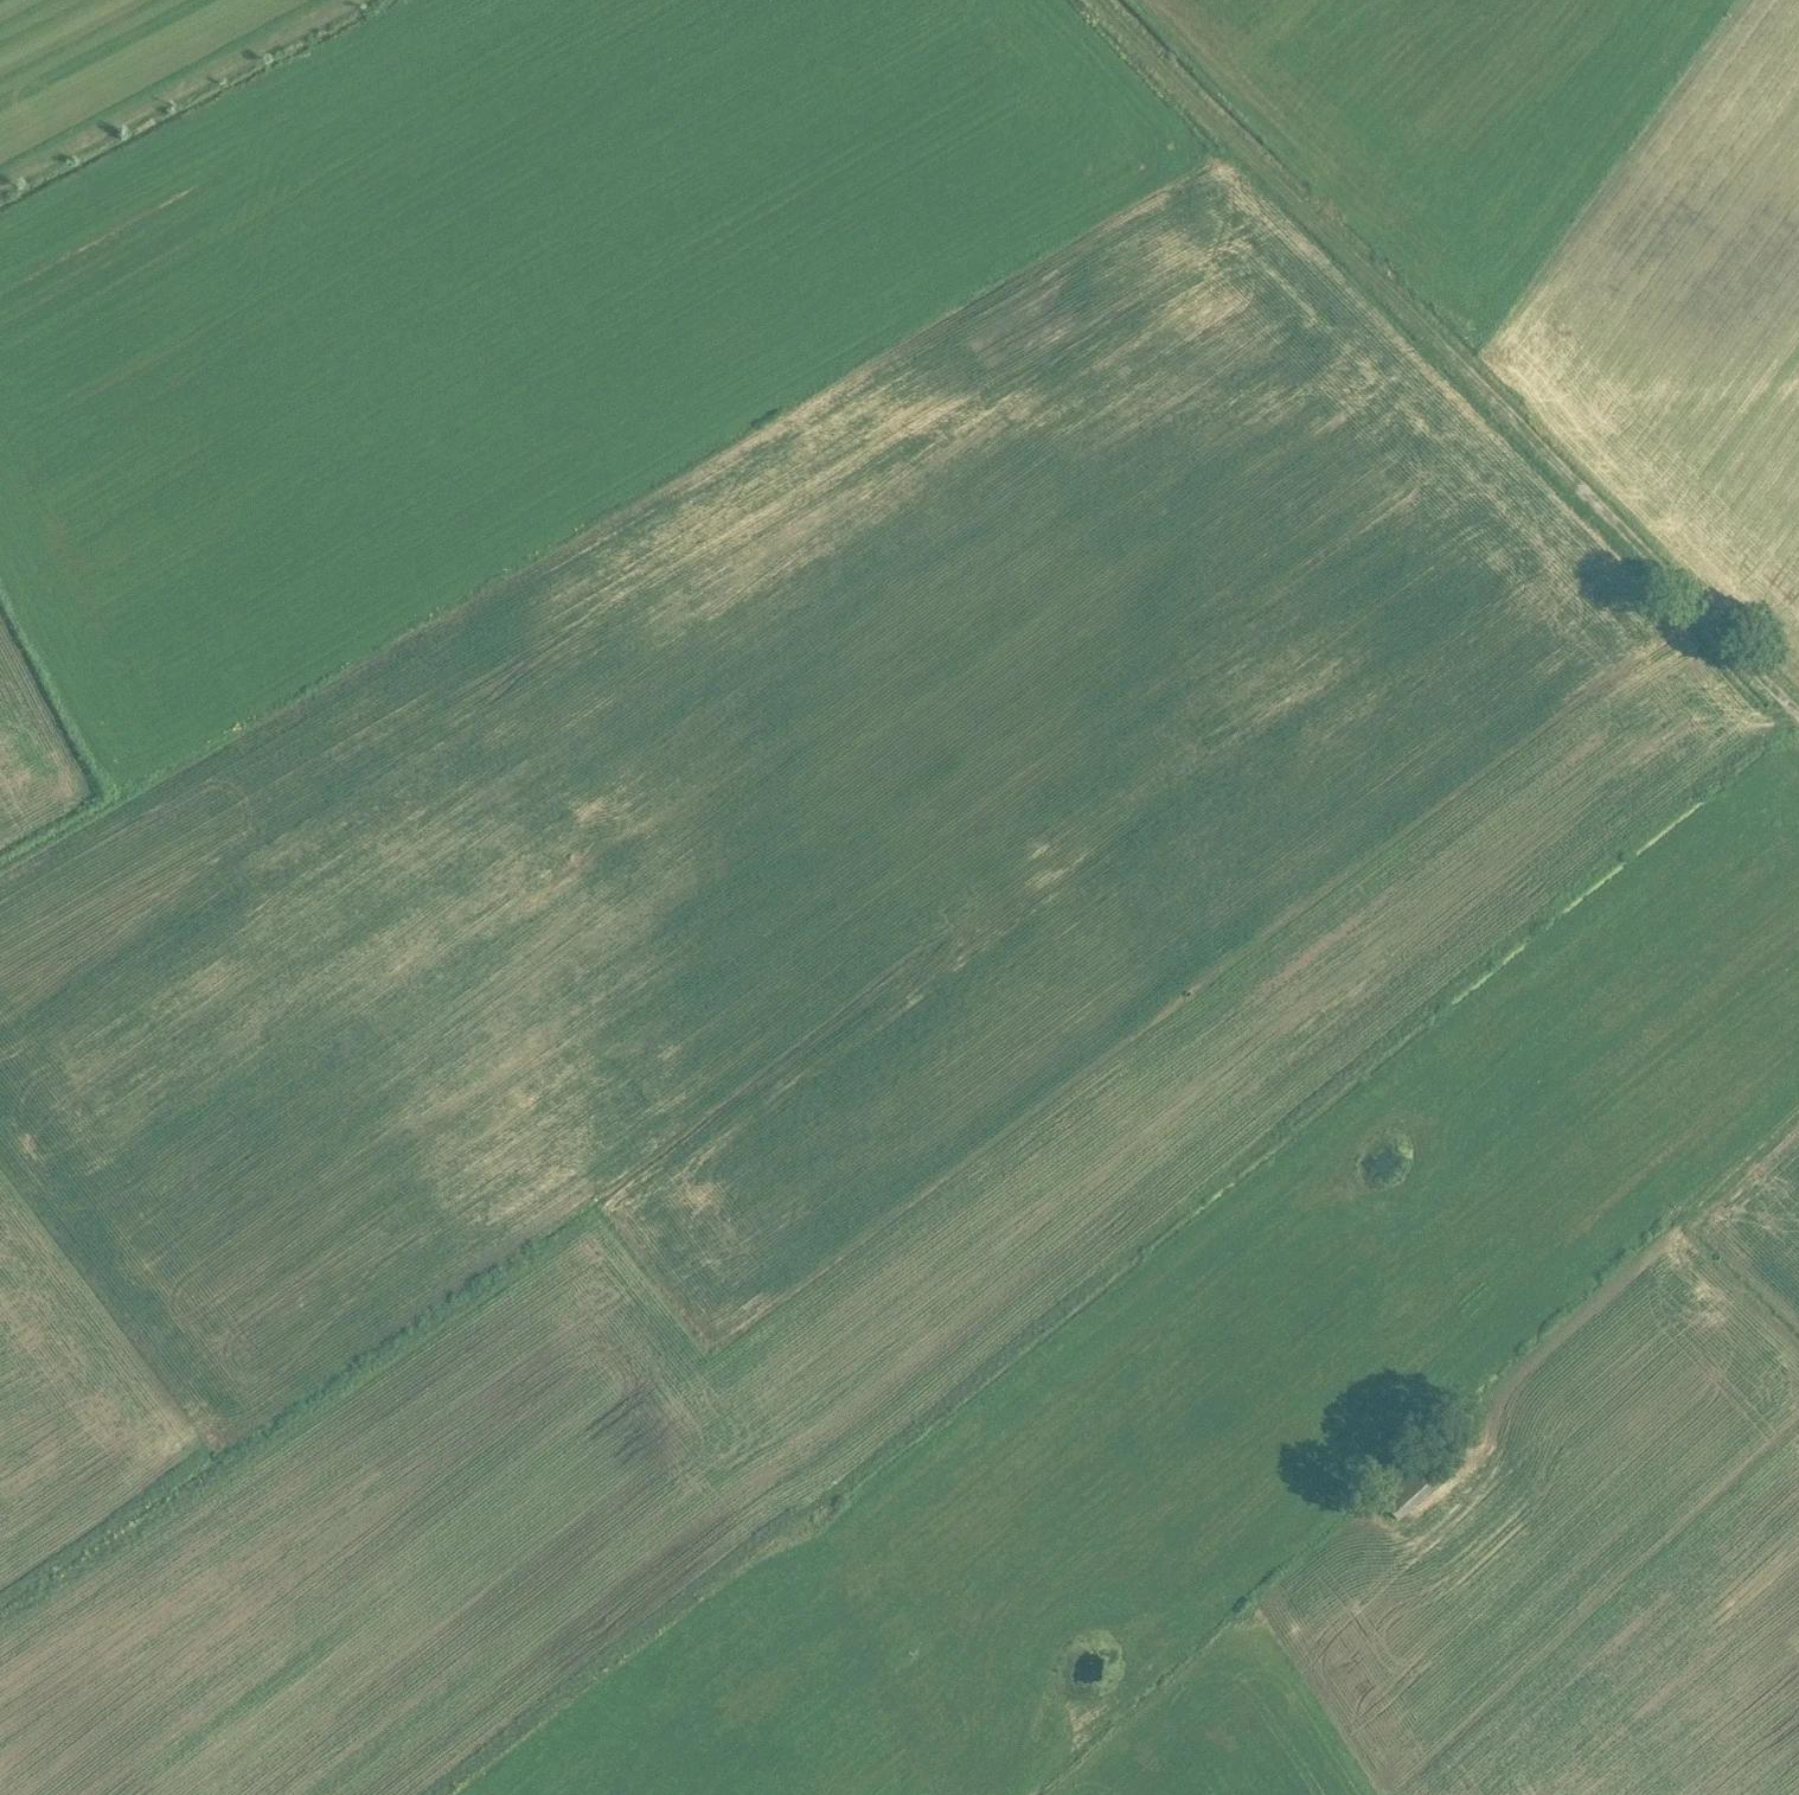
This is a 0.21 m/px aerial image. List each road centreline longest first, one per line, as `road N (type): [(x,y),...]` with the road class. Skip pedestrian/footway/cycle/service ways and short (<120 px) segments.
road 1 (track): [(1798,708),(1107,0)]

